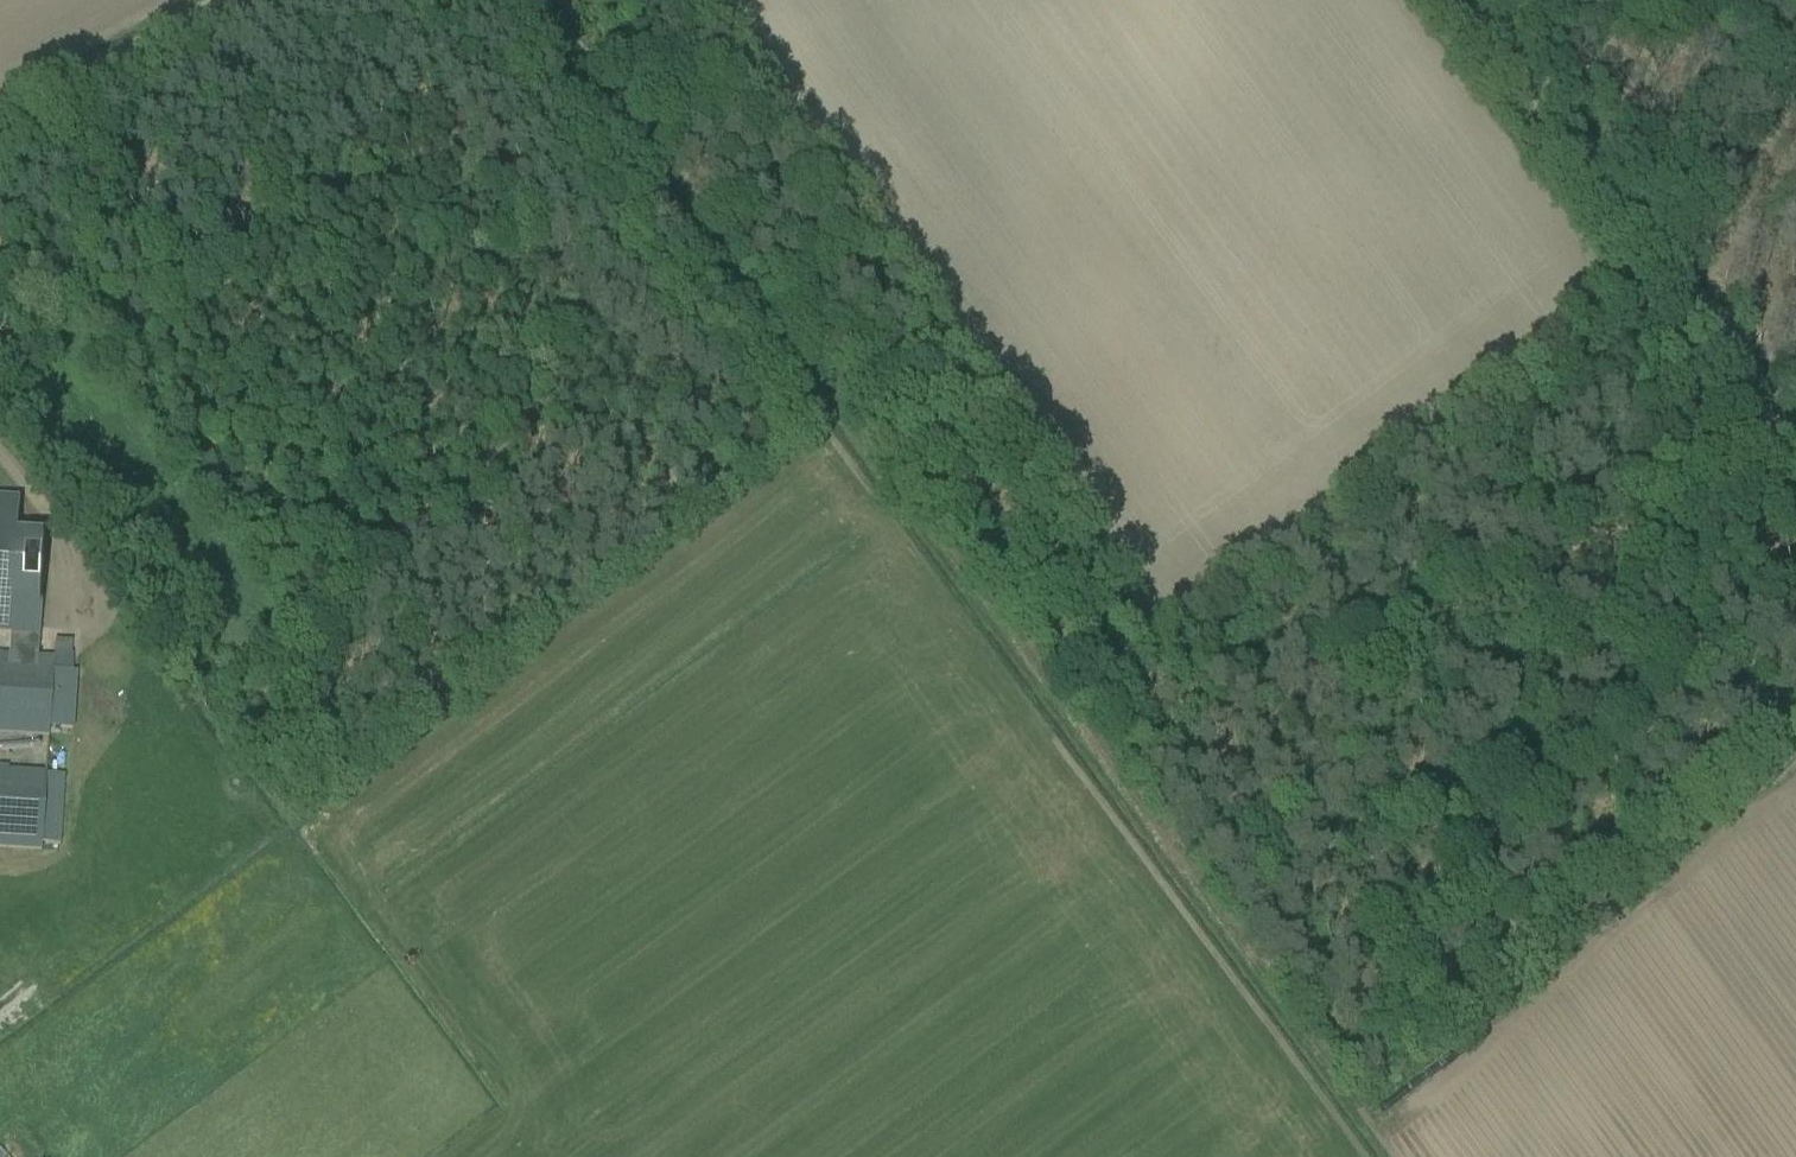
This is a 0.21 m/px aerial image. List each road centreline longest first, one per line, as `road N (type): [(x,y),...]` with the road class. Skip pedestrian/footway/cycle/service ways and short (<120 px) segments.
road 1 (track): [(1450,0),(1795,464)]
road 2 (track): [(224,0),(0,129)]

